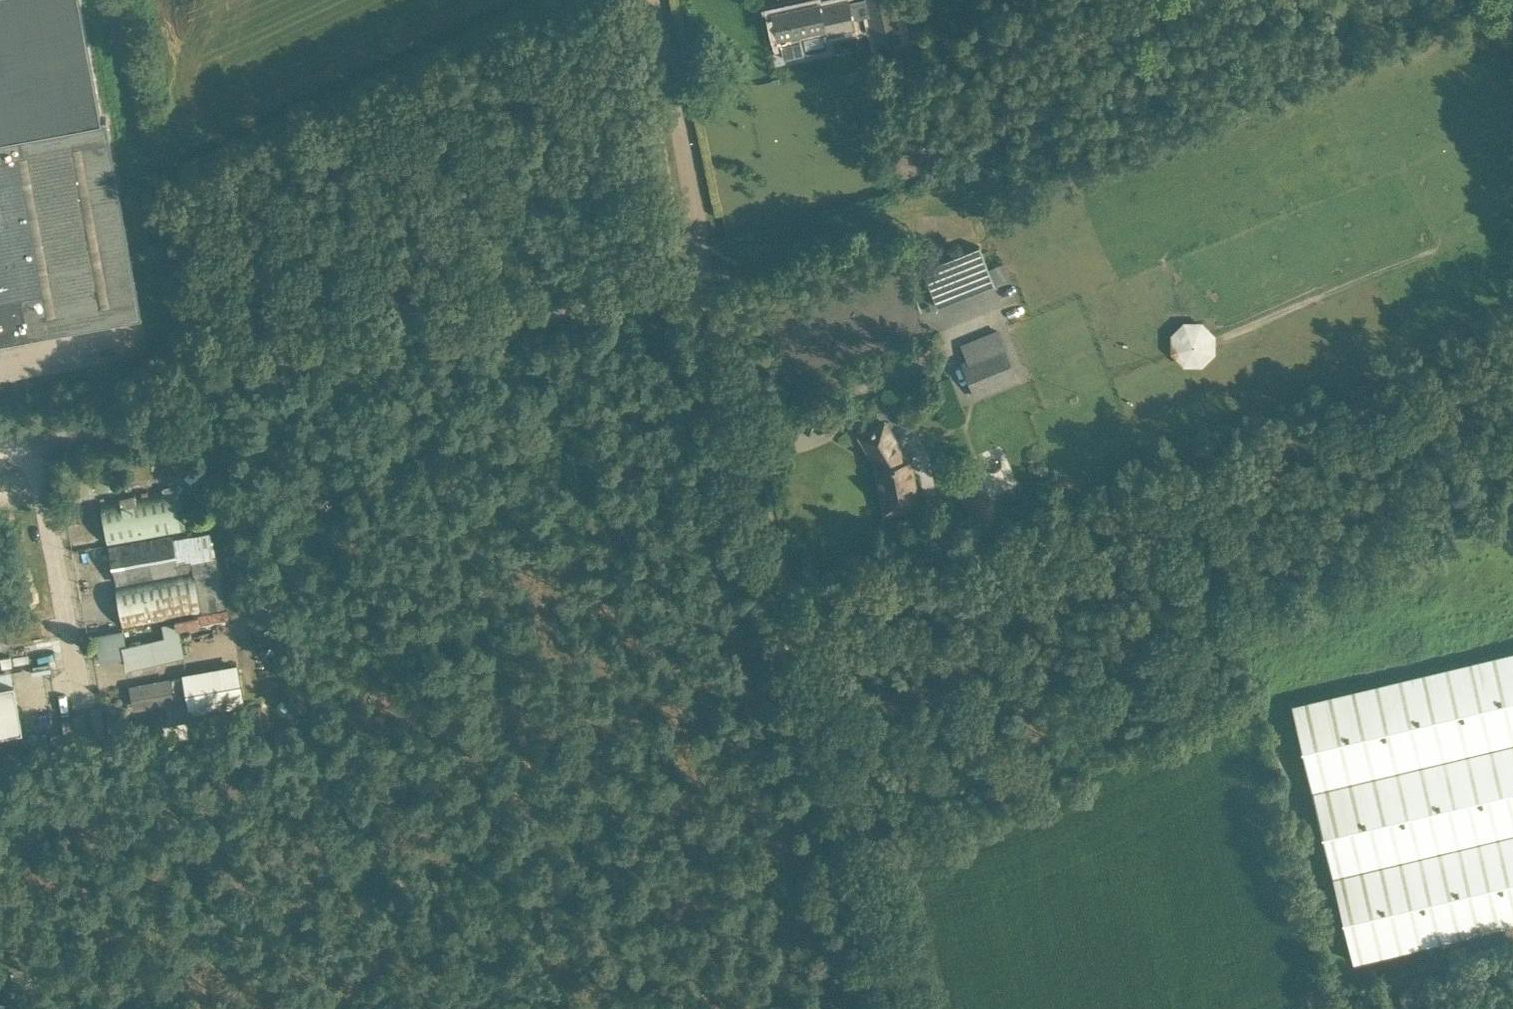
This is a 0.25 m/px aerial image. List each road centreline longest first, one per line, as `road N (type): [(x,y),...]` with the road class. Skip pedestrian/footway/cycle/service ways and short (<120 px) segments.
road 1 (track): [(653,0),(705,291),(908,1008)]
road 2 (track): [(26,448),(158,394),(693,293)]
road 3 (unclassified): [(0,445),(26,448),(41,484),(87,683)]

